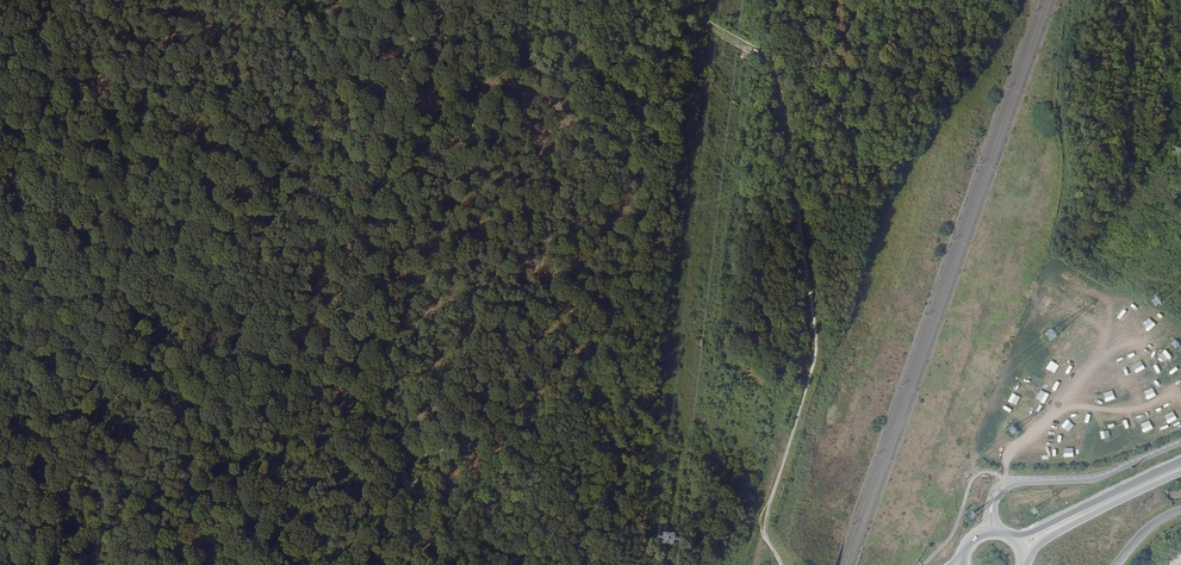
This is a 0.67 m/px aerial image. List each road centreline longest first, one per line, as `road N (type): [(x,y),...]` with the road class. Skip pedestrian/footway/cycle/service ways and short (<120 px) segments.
road 1 (track): [(11,0),(422,508)]
road 2 (unclassified): [(1180,443),(1108,474),(1009,483),(990,514),(993,530)]
road 3 (track): [(679,423),(700,206)]
road 4 (track): [(517,0),(617,179)]
road 5 (secondary): [(1180,461),(1011,535)]
road 6 (secondary): [(1025,557),(1072,522),(1180,469)]

